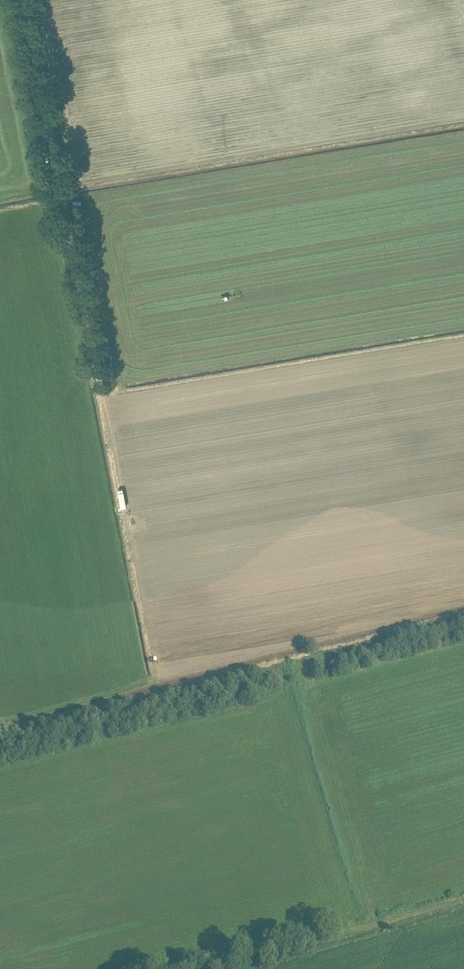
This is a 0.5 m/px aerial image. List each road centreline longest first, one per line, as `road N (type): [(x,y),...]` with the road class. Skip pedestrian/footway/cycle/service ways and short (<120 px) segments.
road 1 (unclassified): [(90,389),(19,0)]

